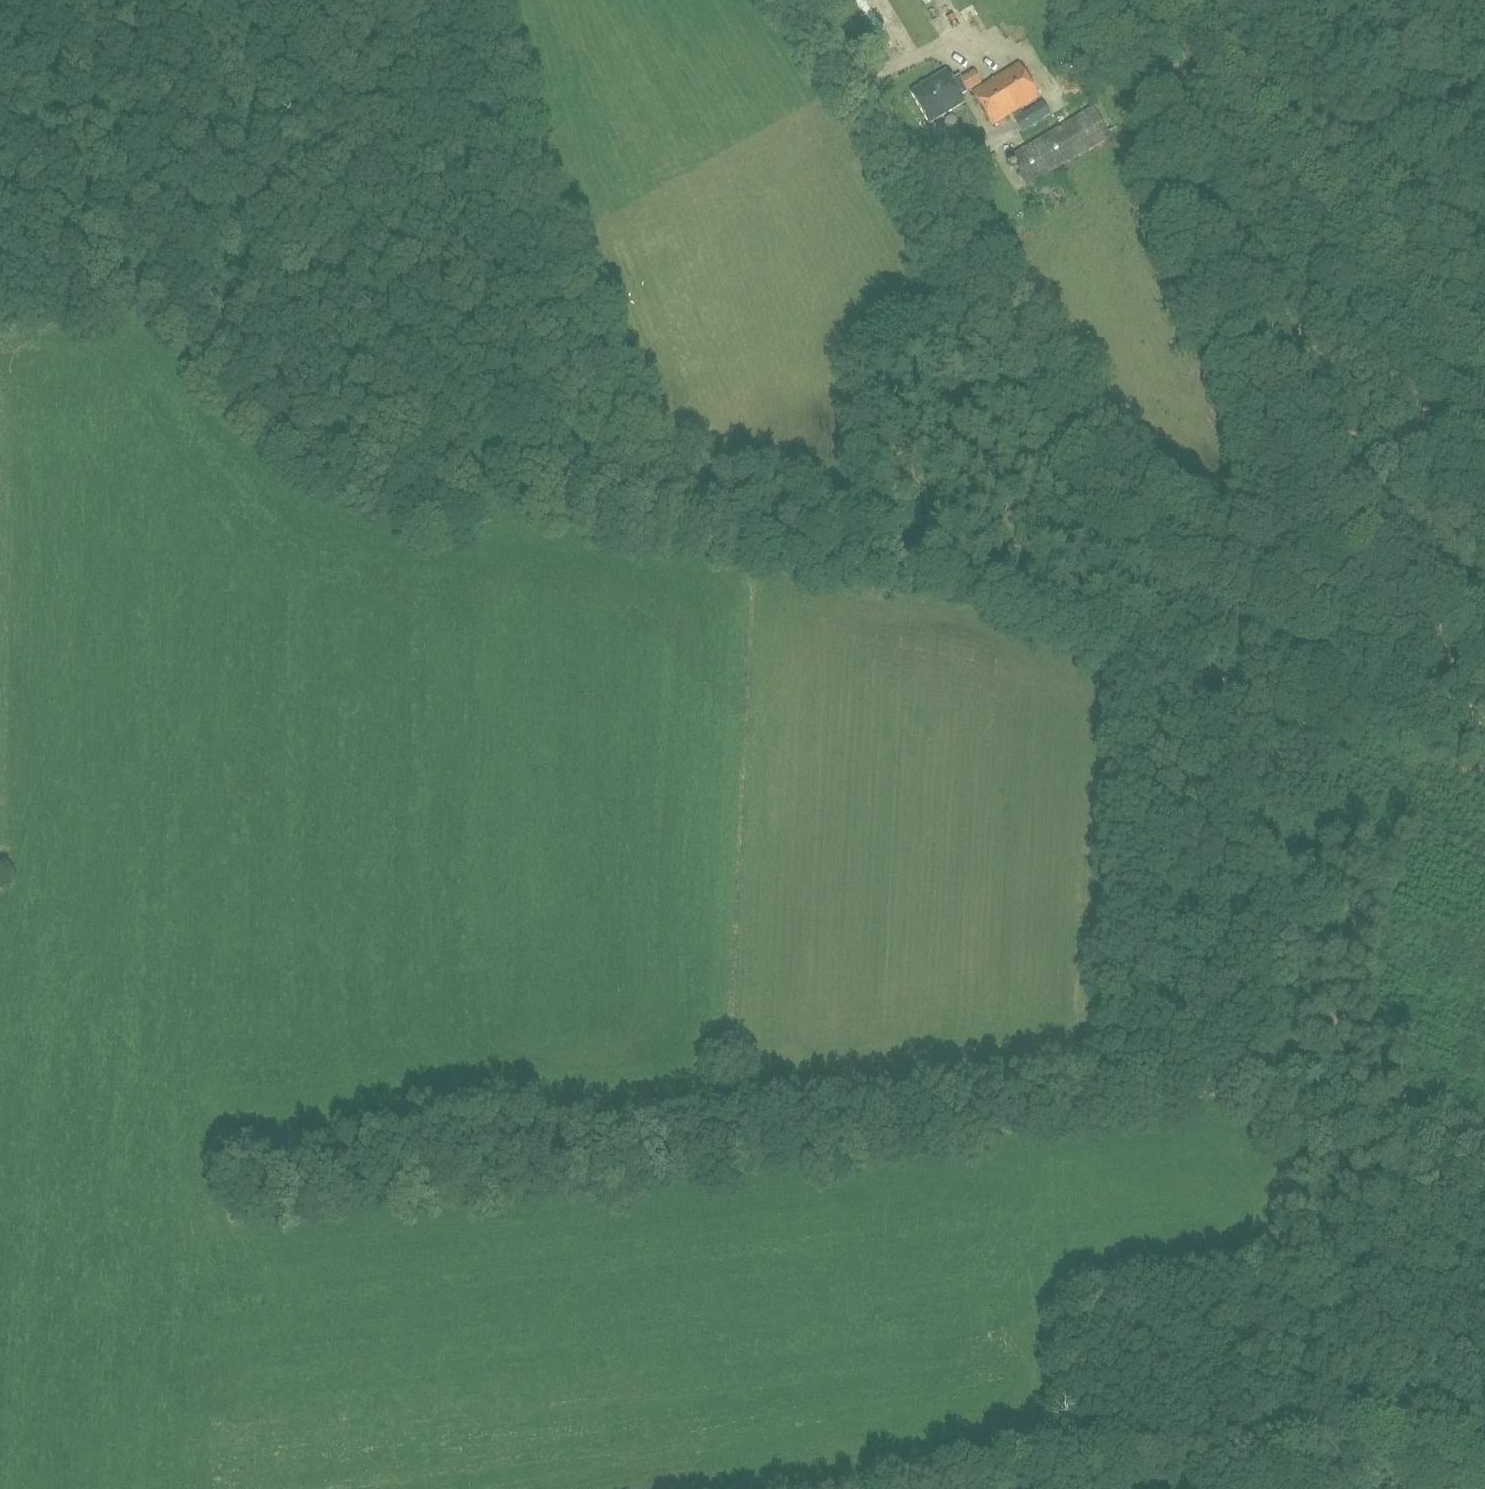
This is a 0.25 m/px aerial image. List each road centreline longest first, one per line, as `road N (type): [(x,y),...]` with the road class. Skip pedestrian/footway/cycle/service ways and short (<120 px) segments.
road 1 (track): [(804,0),(1122,512),(1332,614),(1484,718)]

